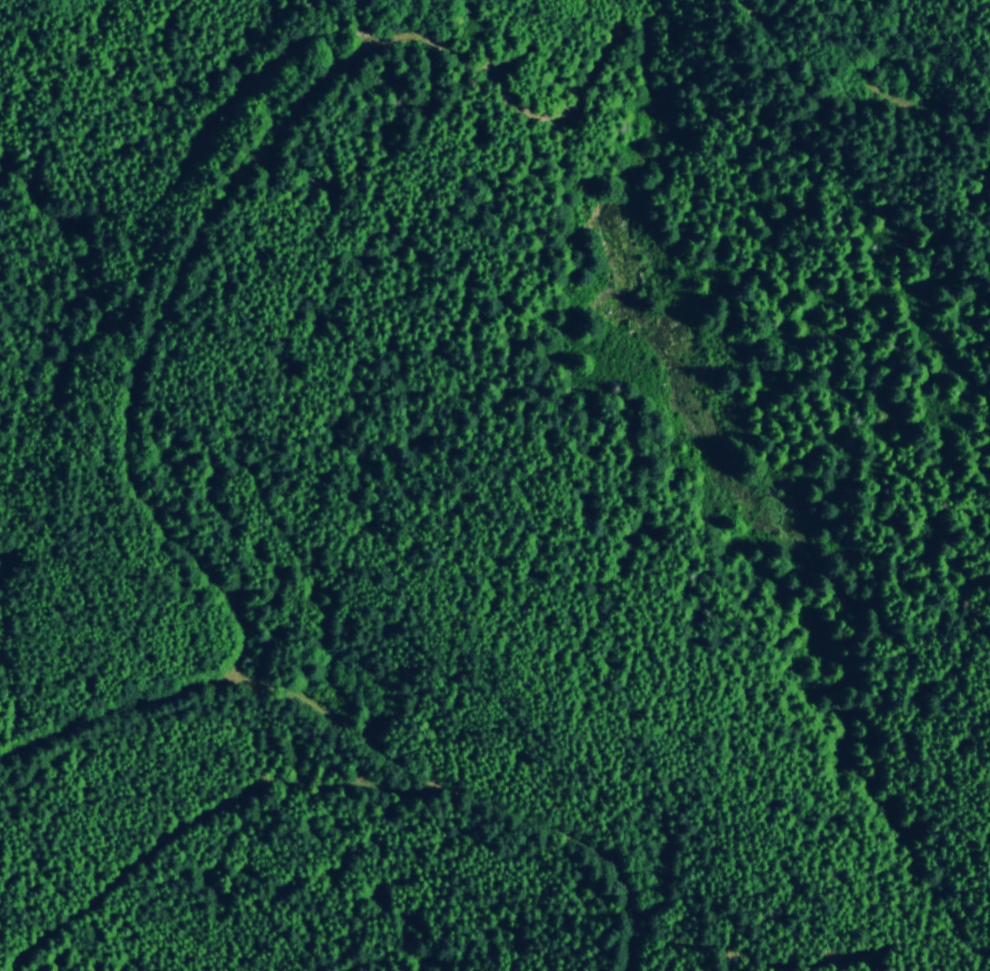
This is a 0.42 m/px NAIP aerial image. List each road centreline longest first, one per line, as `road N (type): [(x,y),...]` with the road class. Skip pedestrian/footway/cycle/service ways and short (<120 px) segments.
road 1 (track): [(234,680),(251,632),(148,505),(132,473),(123,435),(132,380),(224,193),(367,46)]
road 2 (track): [(182,687),(256,680),(310,700),(373,748),(583,841),(607,863),(621,894),(627,939),(619,970)]
road 3 (track): [(989,138),(933,104),(938,86),(989,75)]

